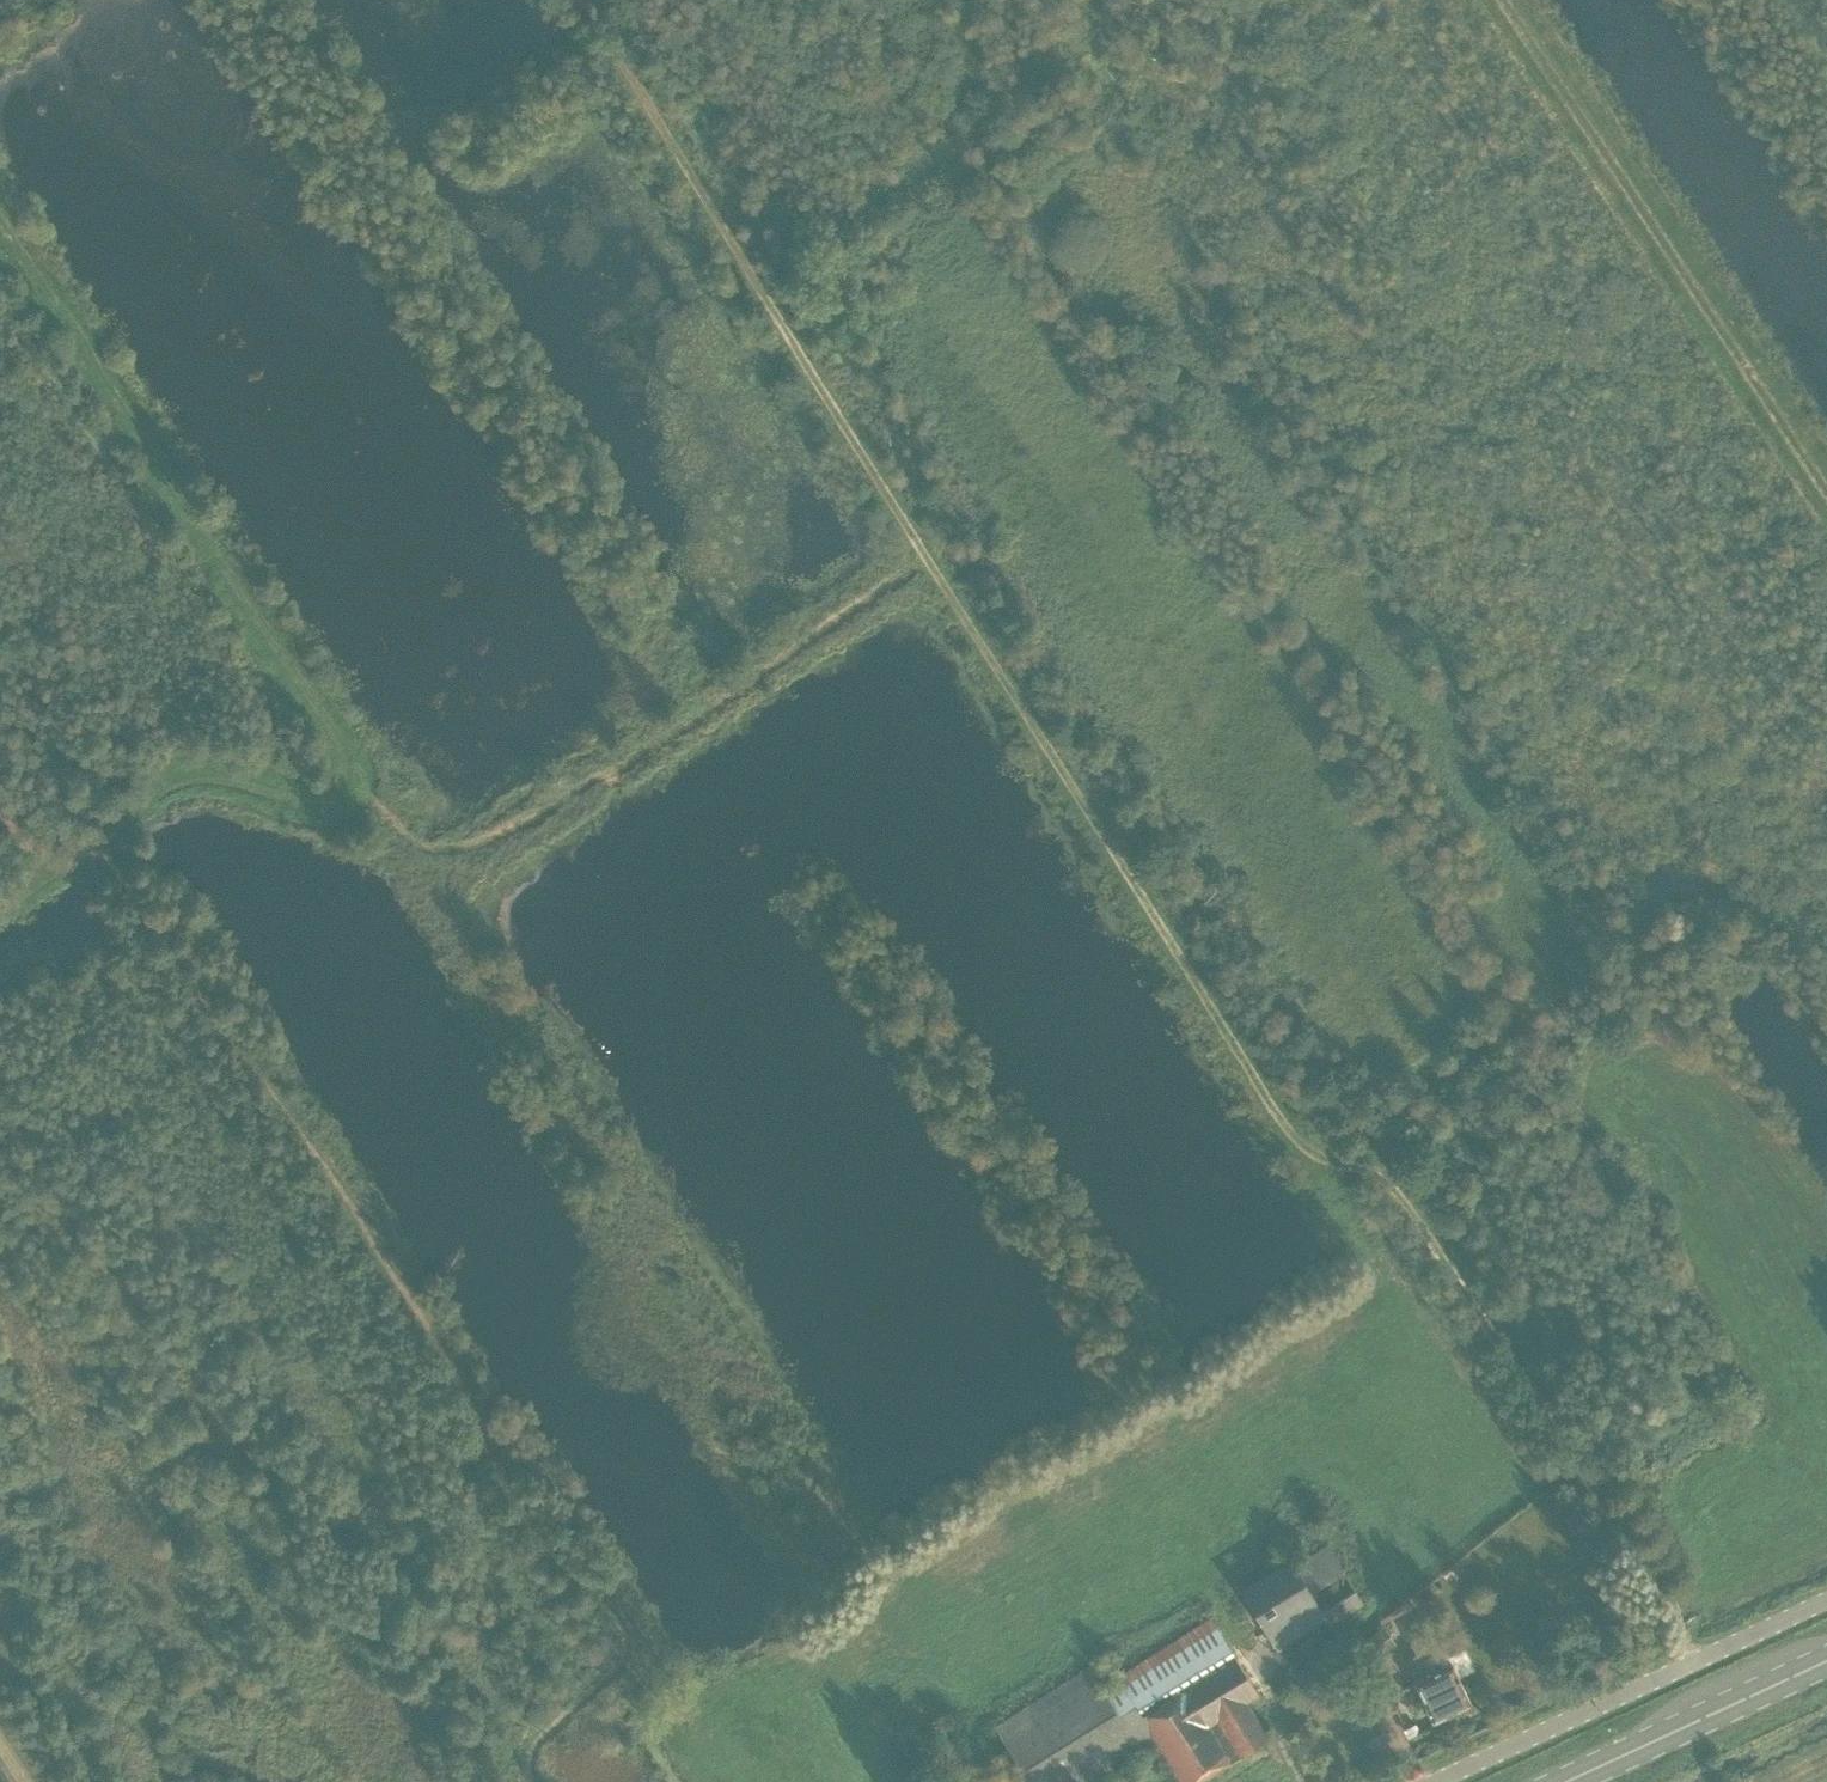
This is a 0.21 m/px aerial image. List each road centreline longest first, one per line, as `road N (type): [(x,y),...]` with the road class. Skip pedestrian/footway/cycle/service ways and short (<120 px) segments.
road 1 (track): [(1699,1659),(1388,1171),(1338,1170),(1294,1148),(585,0)]
road 2 (track): [(528,1781),(533,1736),(615,1666),(616,1617),(99,834)]
road 3 (track): [(0,907),(175,787),(241,787),(303,805),(323,803),(345,776),(344,752),(0,219)]
road 4 (unclassified): [(1436,1781),(1826,1600)]
road 5 (primary): [(1567,1781),(1826,1660)]

